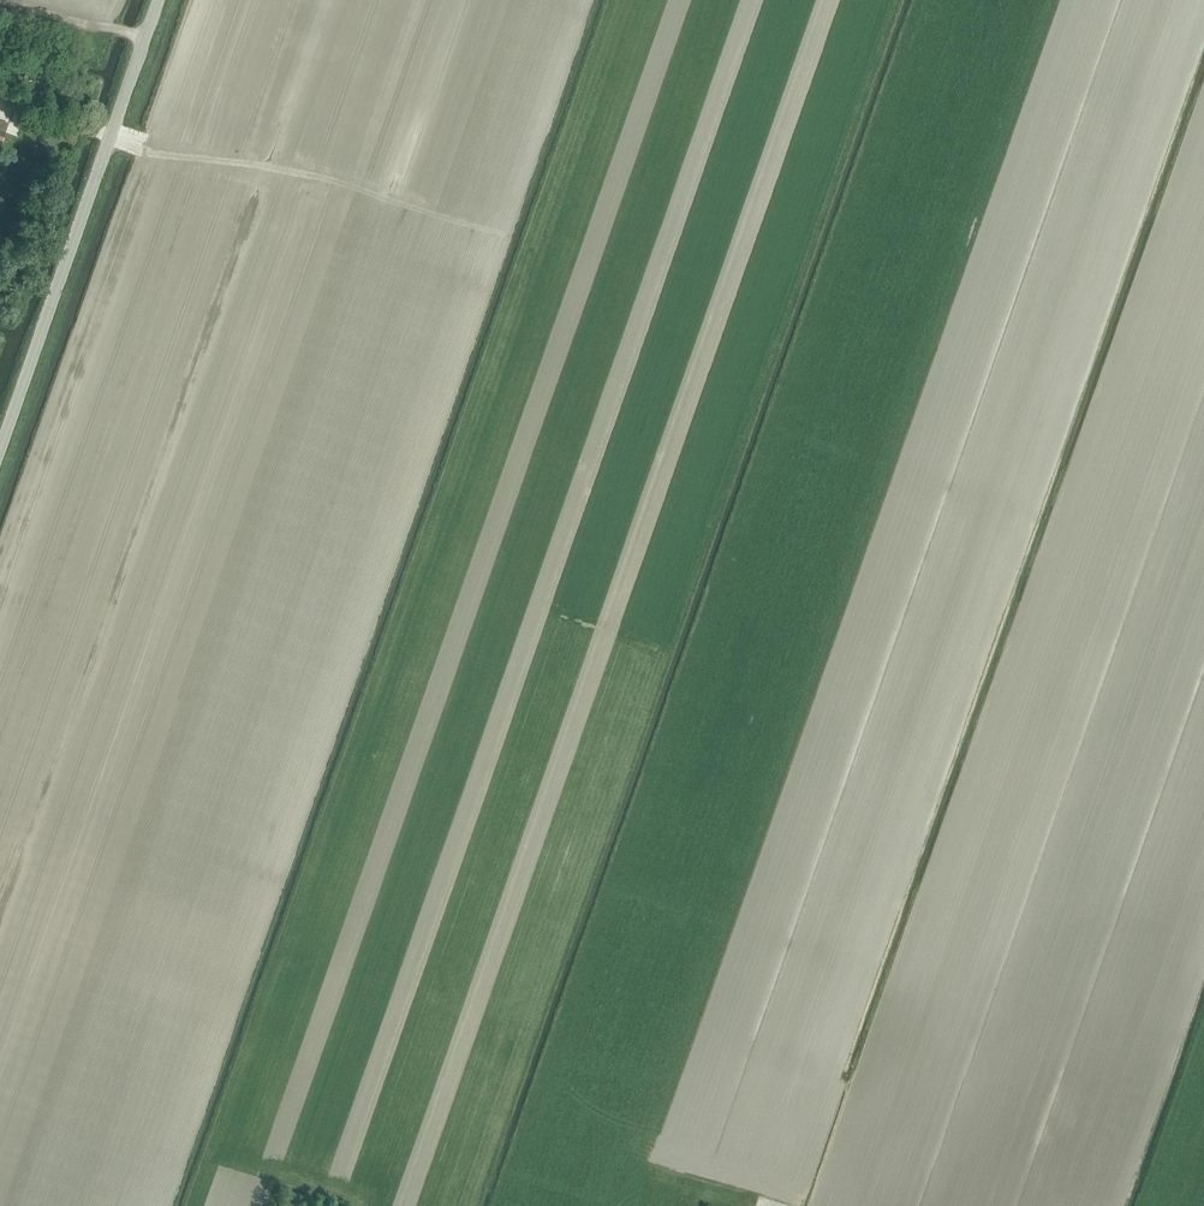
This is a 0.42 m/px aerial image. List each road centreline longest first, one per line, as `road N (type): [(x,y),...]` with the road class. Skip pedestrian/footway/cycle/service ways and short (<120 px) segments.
road 1 (tertiary): [(0,455),(163,0)]

